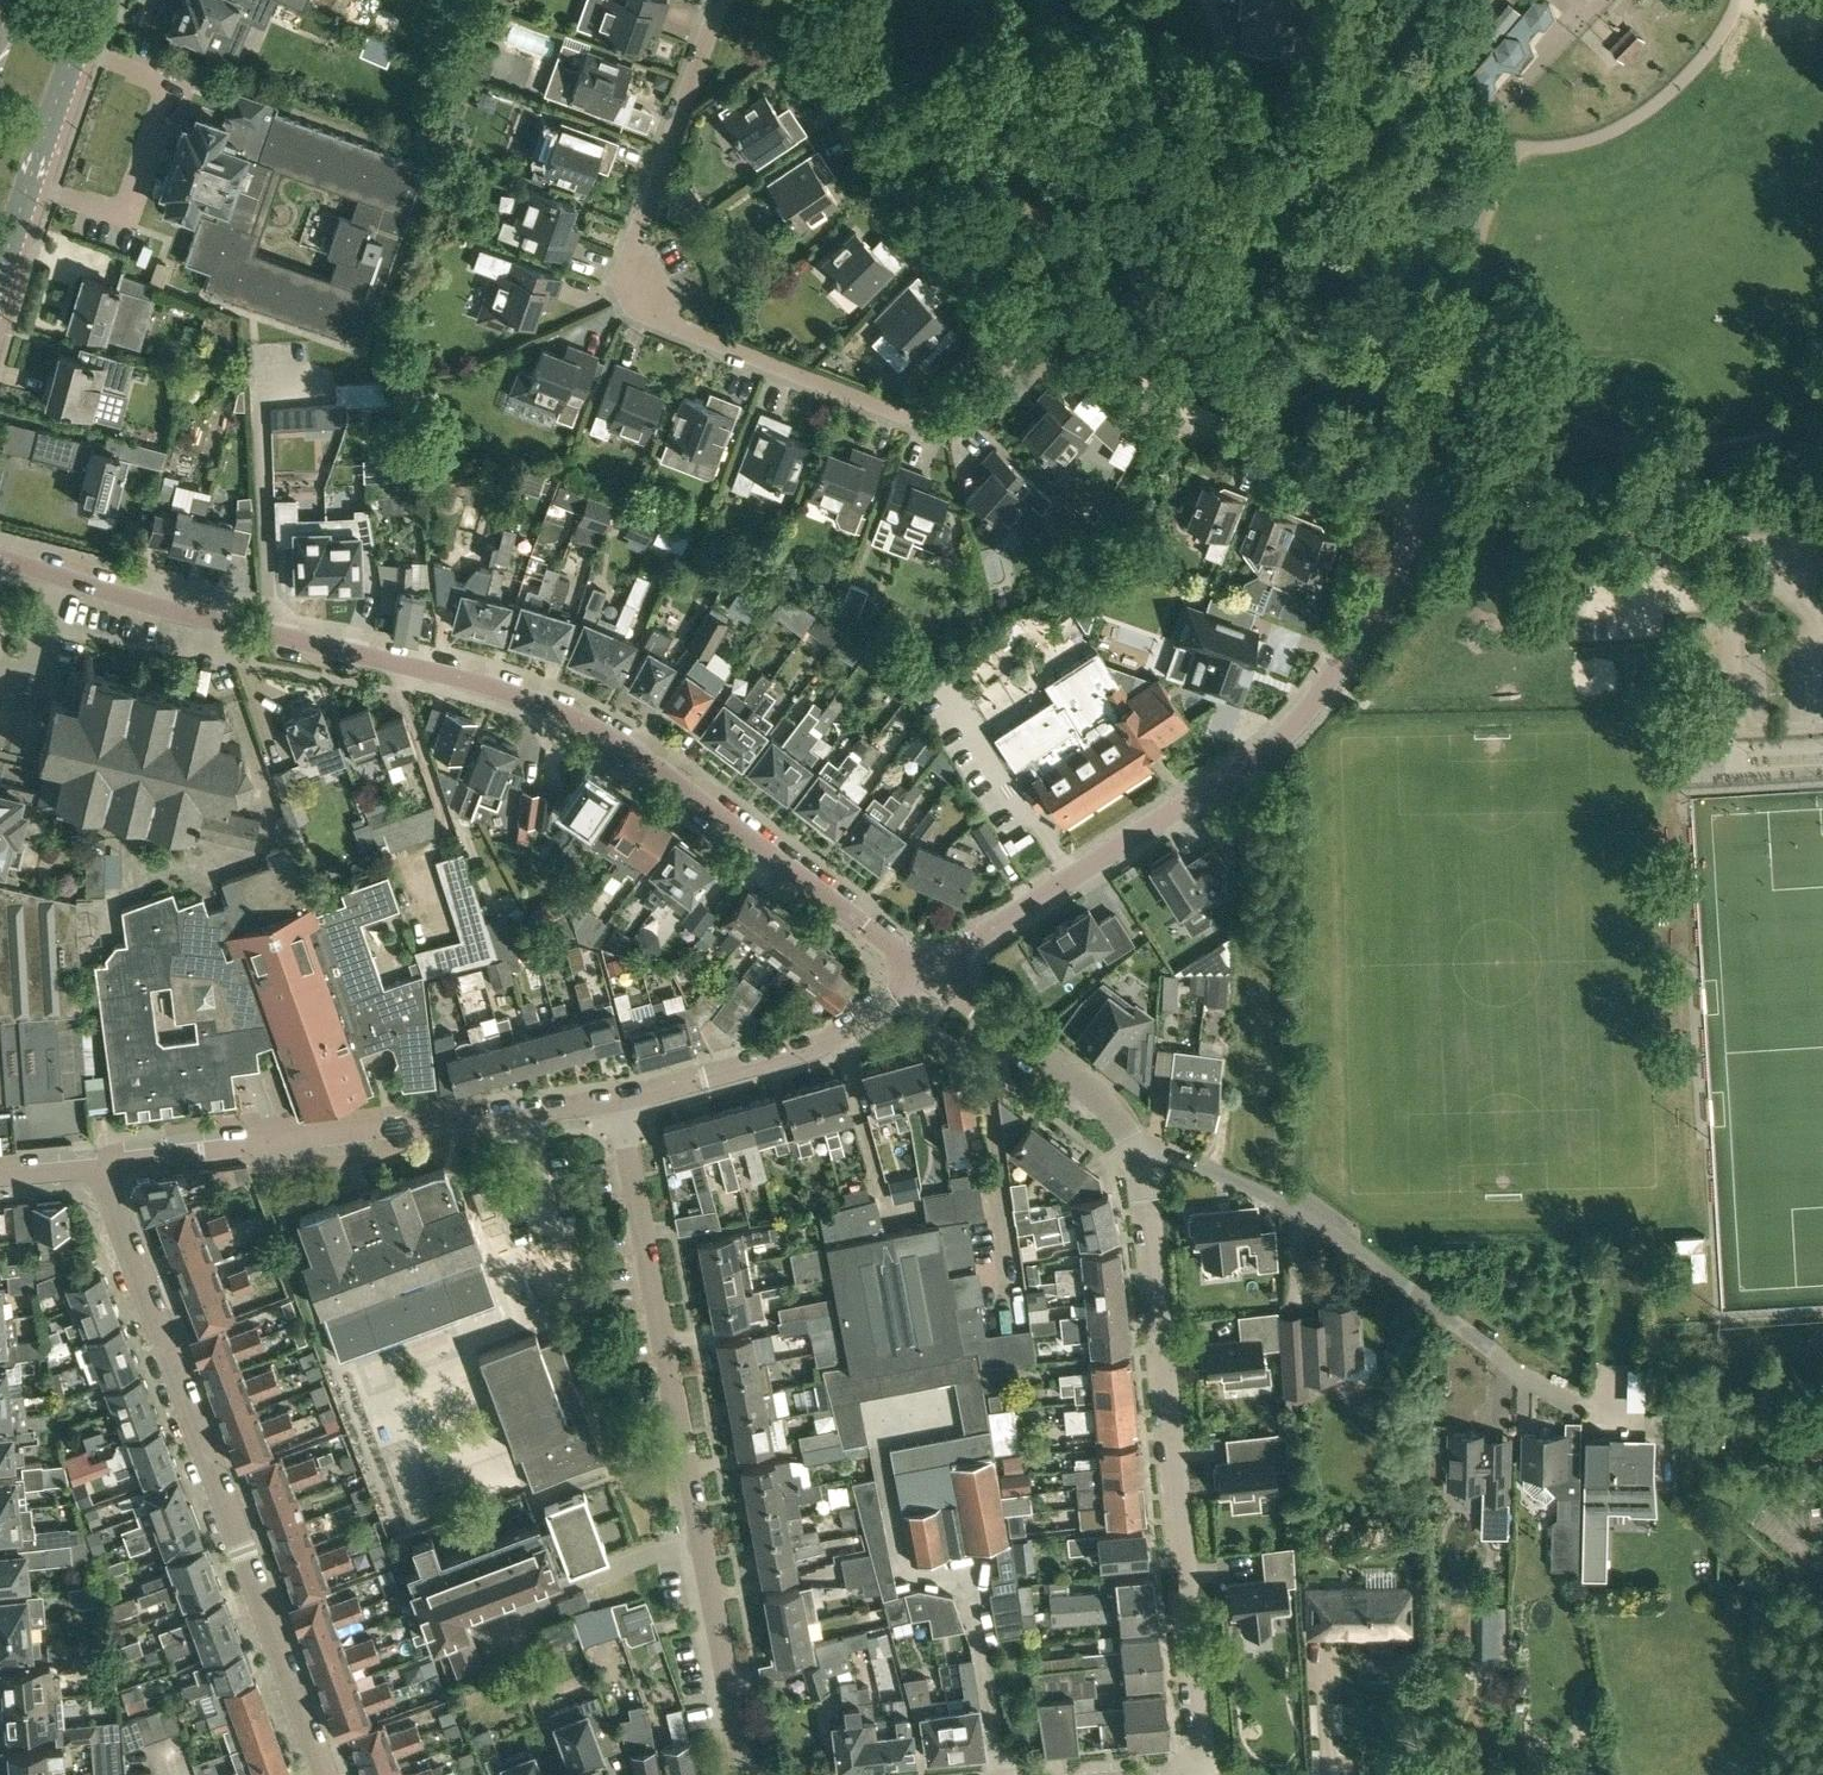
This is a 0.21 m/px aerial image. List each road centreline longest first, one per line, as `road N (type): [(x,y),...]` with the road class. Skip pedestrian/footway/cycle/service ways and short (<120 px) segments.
road 1 (residential): [(929,974),(645,760),(563,714),(475,682),(199,618),(0,558)]
road 2 (residential): [(1040,319),(960,412),(925,423),(652,312),(631,263),(633,241),(720,0)]
road 3 (residential): [(929,974),(1291,729),(1431,529),(1443,486)]
road 4 (residential): [(745,1774),(610,1105)]
road 5 (residential): [(325,1774),(100,1164)]
road 6 (residential): [(1197,1774),(1141,1155)]
road 7 (residential): [(610,1105),(100,1164)]
road 8 (residential): [(1569,1404),(1293,1212),(1178,1158),(1141,1155)]
road 9 (residential): [(1040,319),(1104,365),(1257,444),(1443,486)]
road 10 (residential): [(782,0),(903,178),(969,256),(1040,319)]
road 11 (unclassified): [(1443,486),(1822,524)]
road 12 (residential): [(929,974),(793,1055),(610,1105)]
road 13 (primary): [(0,277),(96,0)]
road 14 (residential): [(1141,1155),(1098,1099),(929,974)]

